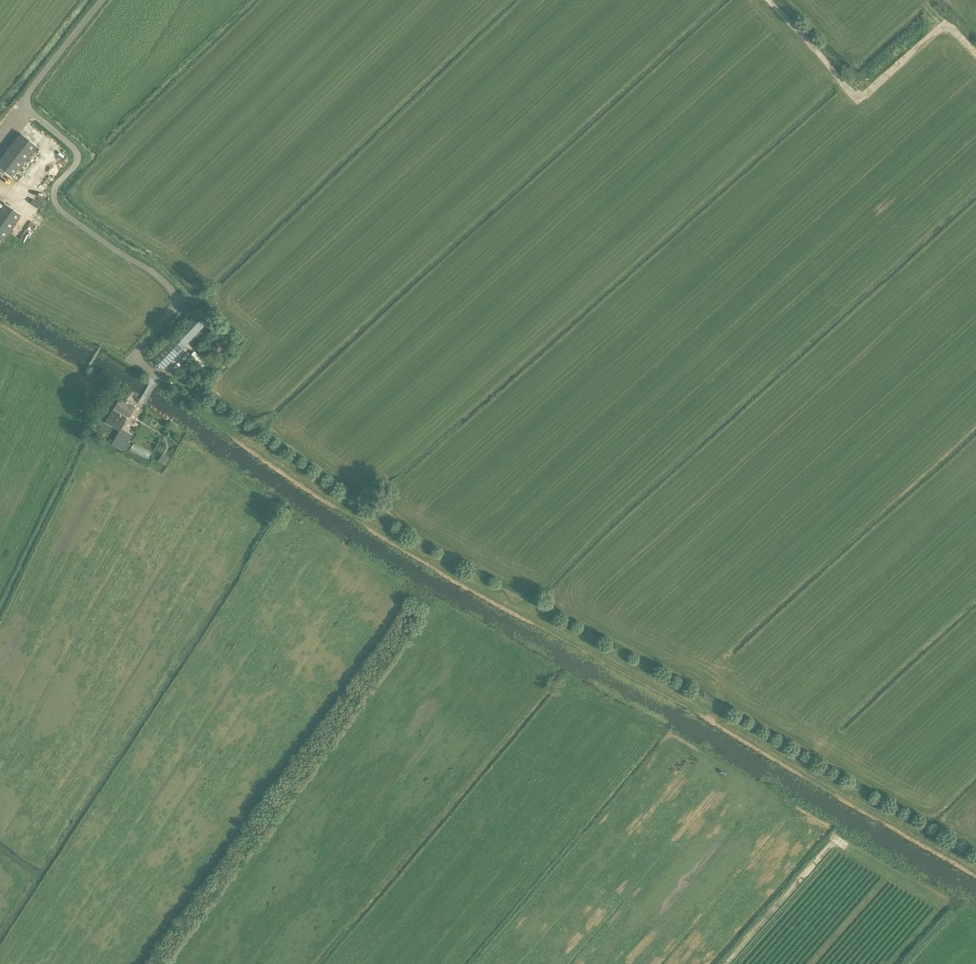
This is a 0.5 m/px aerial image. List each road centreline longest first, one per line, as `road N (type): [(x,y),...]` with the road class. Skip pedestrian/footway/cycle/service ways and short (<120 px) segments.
road 1 (unclassified): [(134,357),(177,297),(57,205),(55,190),(77,152),(28,105),(28,93),(102,0)]
road 2 (track): [(768,0),(857,100),(945,26),(975,55)]

